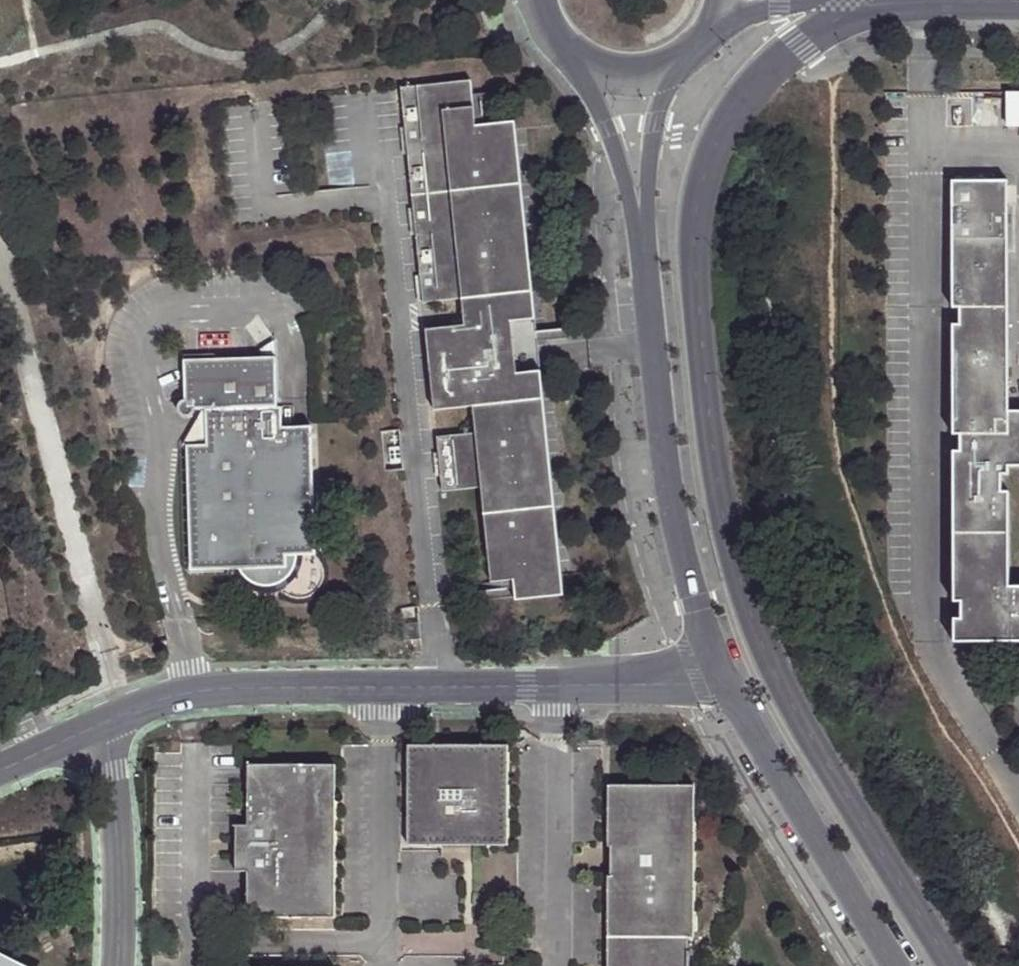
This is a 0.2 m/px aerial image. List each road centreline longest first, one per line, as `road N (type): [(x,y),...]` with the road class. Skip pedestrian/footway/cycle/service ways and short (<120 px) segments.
road 1 (residential): [(730,680),(228,689),(195,692),(97,729)]
road 2 (residential): [(639,199),(675,520),(696,604),(730,680)]
road 3 (residential): [(730,680),(892,965)]
road 4 (residential): [(97,729),(118,834),(117,965)]
road 5 (residential): [(578,63),(620,126),(639,199)]
road 6 (residential): [(639,199),(660,98),(676,70)]

